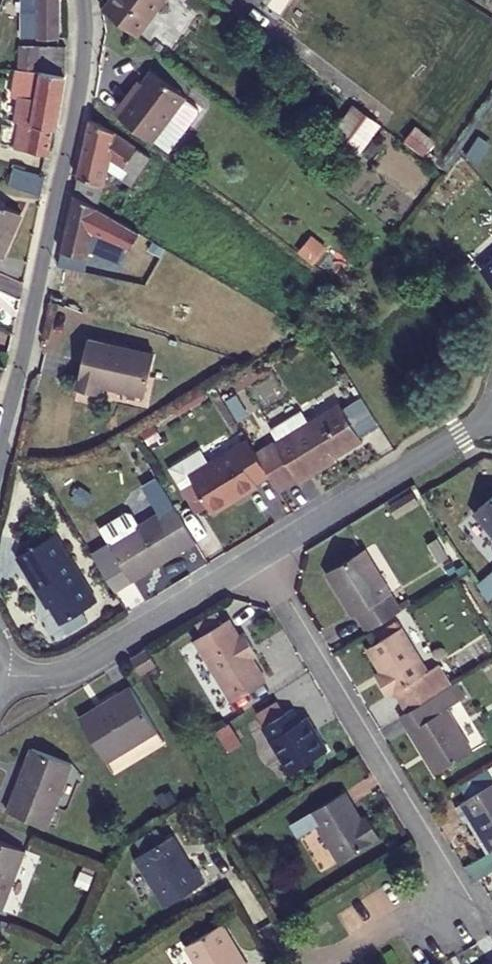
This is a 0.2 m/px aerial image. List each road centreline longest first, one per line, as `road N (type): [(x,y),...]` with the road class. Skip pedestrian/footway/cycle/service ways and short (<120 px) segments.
road 1 (residential): [(0,676),(72,672),(491,414)]
road 2 (residential): [(0,438),(76,108),(84,0)]

